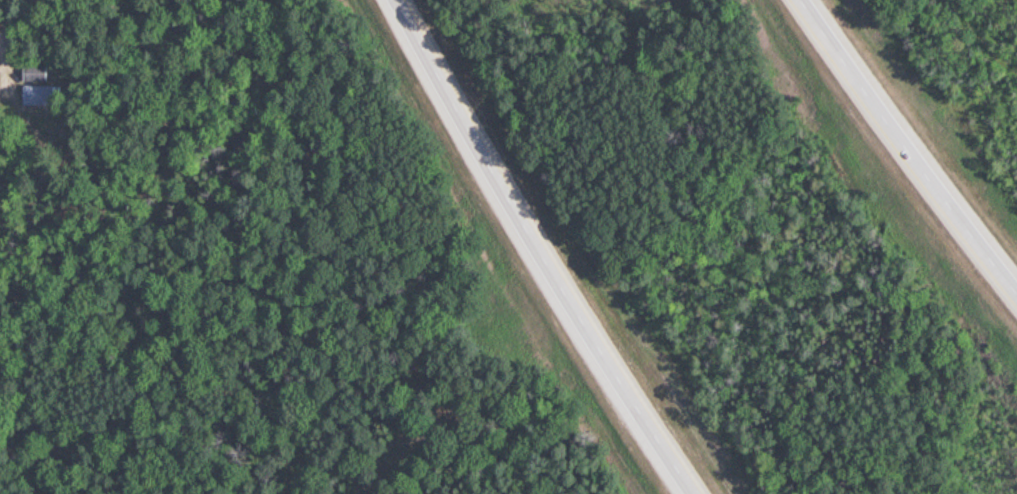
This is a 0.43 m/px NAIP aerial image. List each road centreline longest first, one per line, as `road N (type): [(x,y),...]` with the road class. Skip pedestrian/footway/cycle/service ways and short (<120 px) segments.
road 1 (motorway): [(407,0),(696,493)]
road 2 (motorway): [(1016,286),(805,0)]
road 3 (residential): [(0,50),(246,63)]

